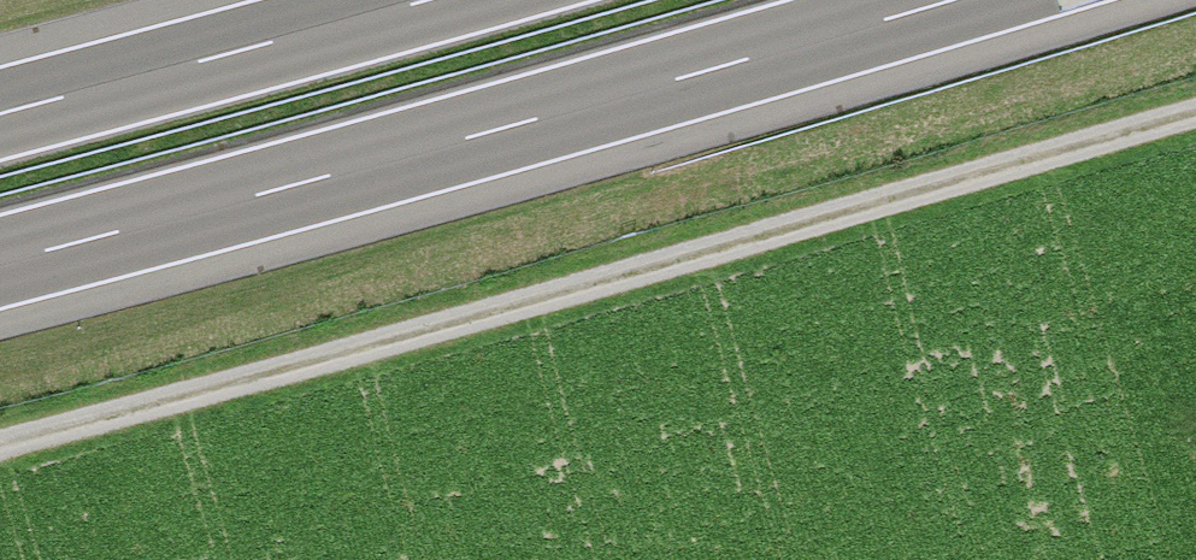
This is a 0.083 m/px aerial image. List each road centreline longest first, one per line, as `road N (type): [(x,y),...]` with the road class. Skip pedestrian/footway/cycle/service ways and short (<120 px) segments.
road 1 (track): [(0,446),(1195,115)]
road 2 (motorway): [(0,262),(952,0)]
road 3 (motorway): [(425,0),(0,114)]

